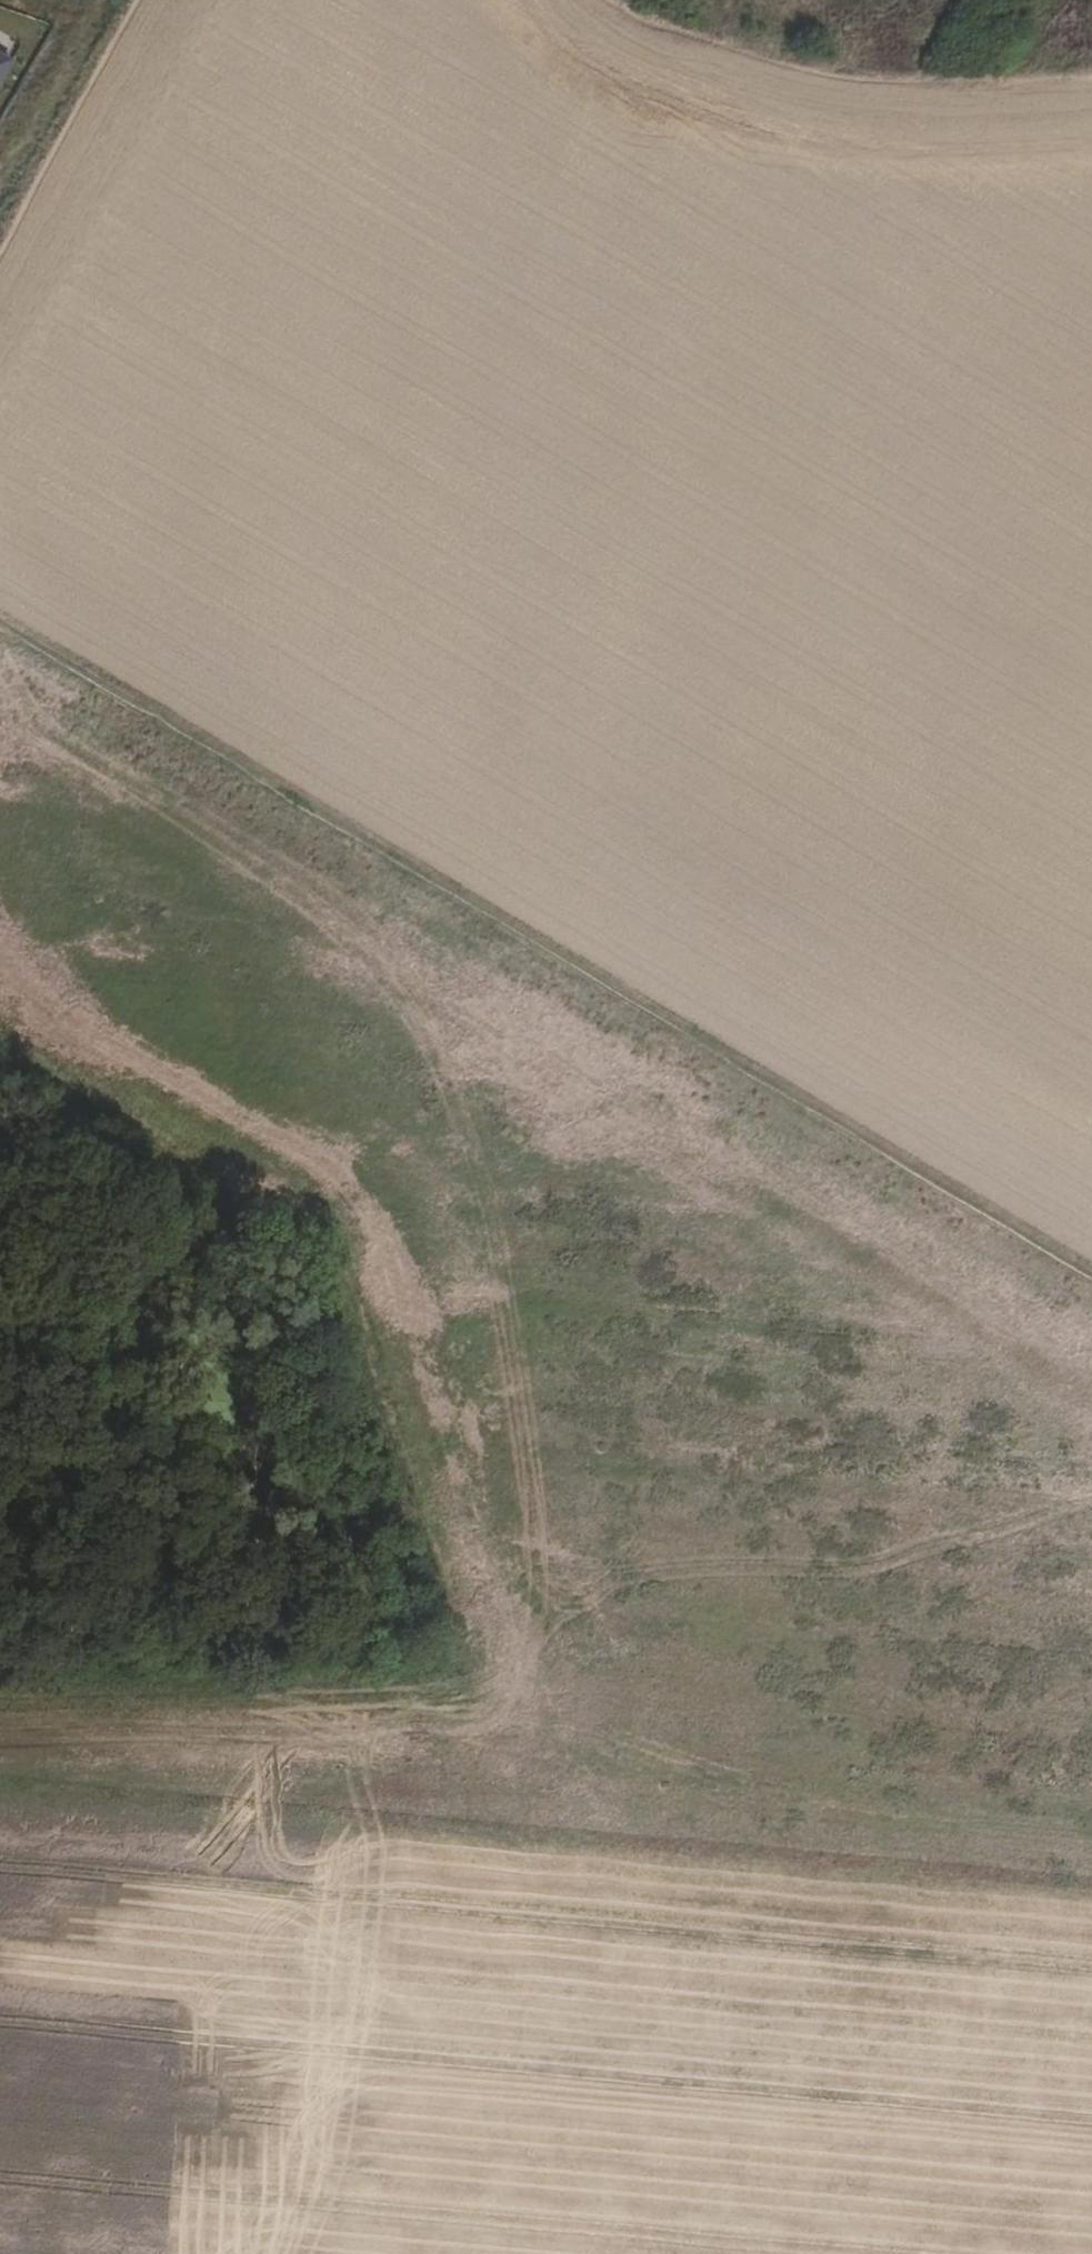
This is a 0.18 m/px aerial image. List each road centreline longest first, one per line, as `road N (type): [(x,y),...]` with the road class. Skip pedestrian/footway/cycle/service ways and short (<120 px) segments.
road 1 (track): [(0,616),(1091,1269)]

